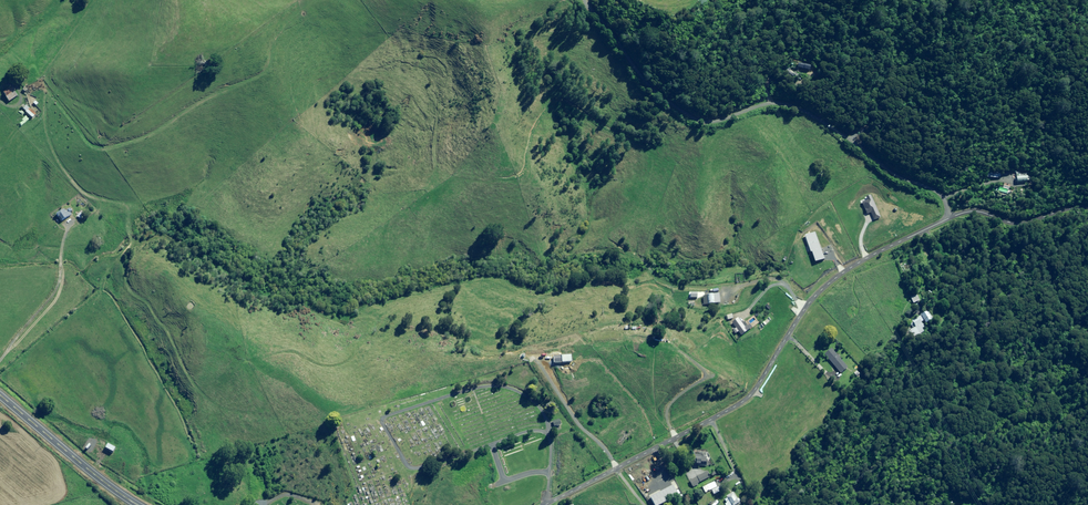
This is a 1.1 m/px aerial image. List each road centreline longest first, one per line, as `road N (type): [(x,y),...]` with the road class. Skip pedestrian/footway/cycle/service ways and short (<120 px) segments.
road 1 (unclassified): [(545,504),(743,402),(829,284),(951,218)]
road 2 (residential): [(573,0),(641,82),(677,108),(694,117),(768,96),(783,101),(895,177),(914,180),(951,218)]
road 3 (trunk): [(138,504),(0,395)]
road 4 (unclassified): [(0,360),(60,293),(66,229)]
road 5 (unclassified): [(951,218),(976,210),(1018,223),(1087,204)]

